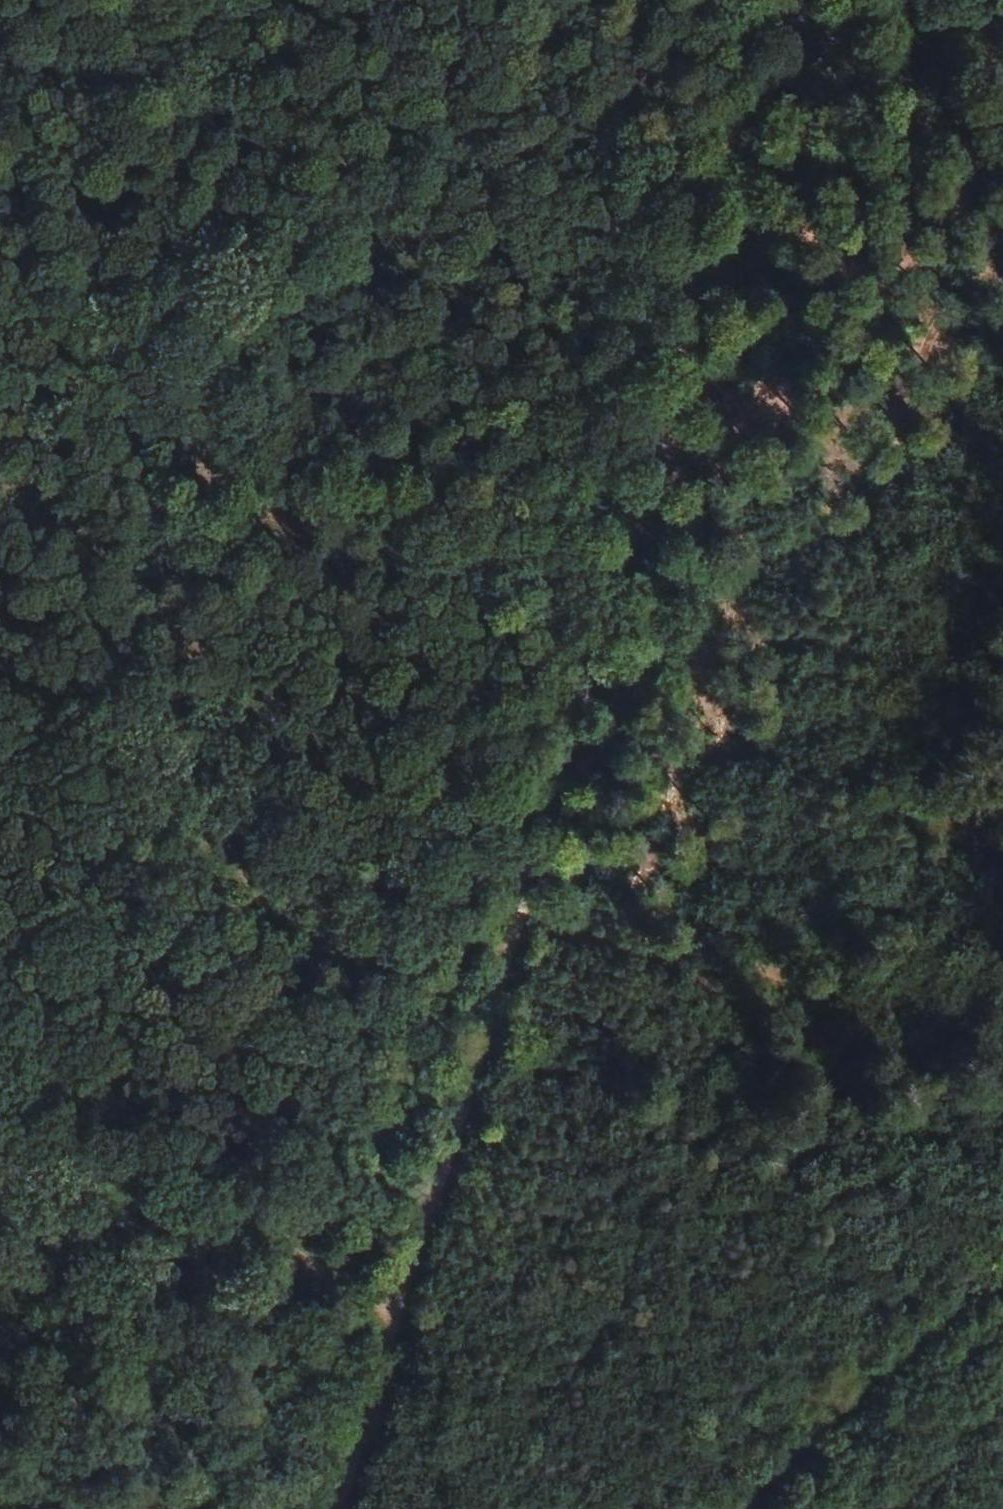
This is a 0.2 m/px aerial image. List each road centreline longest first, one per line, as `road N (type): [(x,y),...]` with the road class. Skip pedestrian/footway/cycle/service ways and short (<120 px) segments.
road 1 (track): [(390,1328),(0,1076)]
road 2 (track): [(725,1508),(1002,1268)]
road 3 (track): [(1002,219),(783,41)]

